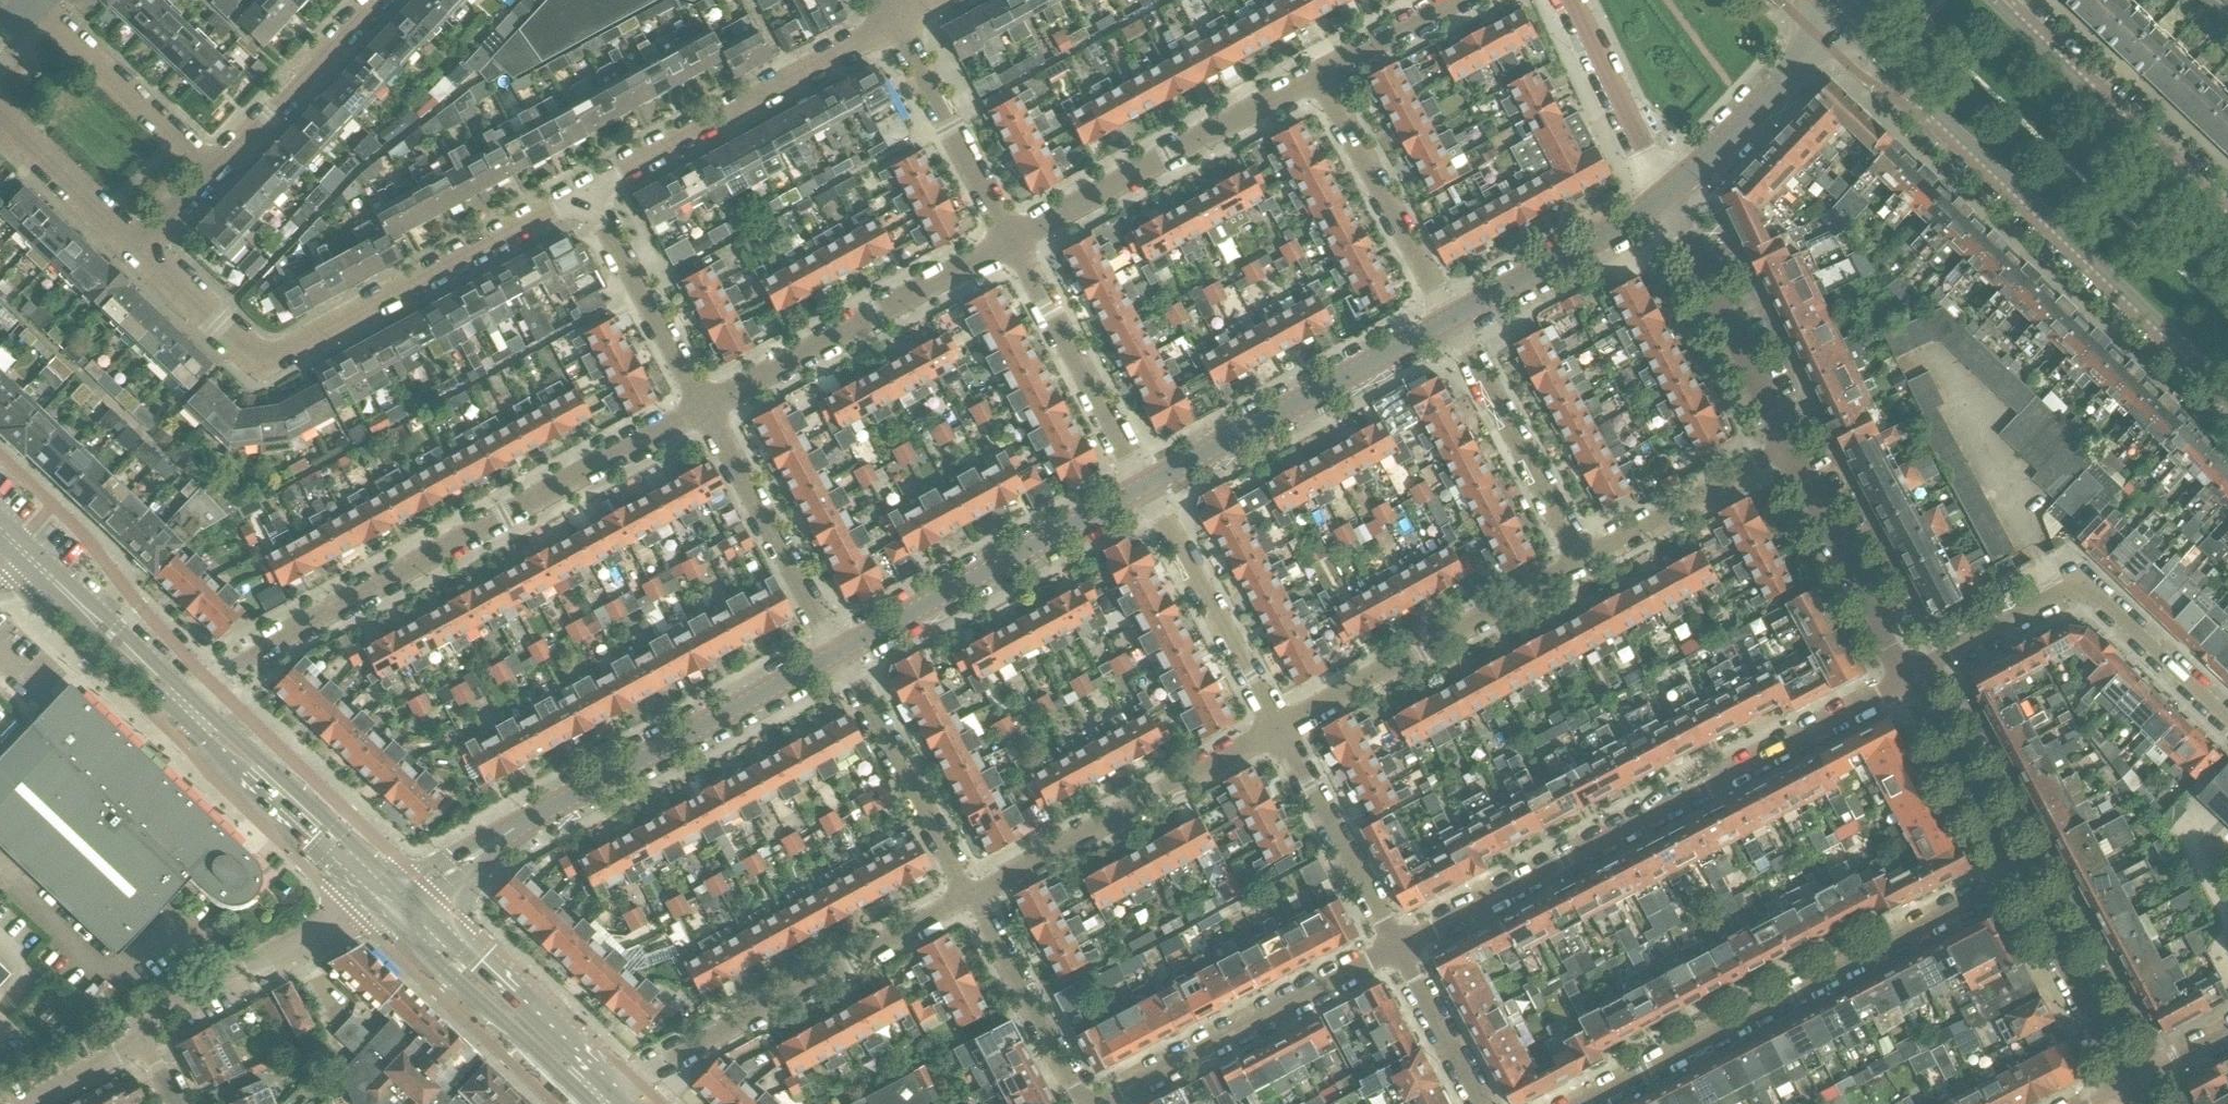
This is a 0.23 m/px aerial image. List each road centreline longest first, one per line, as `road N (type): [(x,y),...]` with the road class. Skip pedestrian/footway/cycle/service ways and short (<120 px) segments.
road 1 (residential): [(181,695),(704,409)]
road 2 (residential): [(1396,950),(1918,673)]
road 3 (tertiary): [(1840,24),(2227,388)]
road 4 (residential): [(588,193),(267,362),(143,249)]
road 5 (tertiary): [(394,896),(836,654)]
road 6 (residential): [(1578,1103),(2015,865)]
road 7 (residential): [(969,897),(636,1087),(621,1103)]
road 8 (residential): [(2227,726),(2072,582),(1918,673)]
road 9 (residential): [(1277,731),(1584,559)]
road 10 (residential): [(1010,246),(1319,78)]
road 11 (residential): [(895,23),(588,193)]
road 12 (tertiary): [(1143,487),(1452,321)]
road 13 (residential): [(969,897),(1277,731)]
road 14 (tertiary): [(836,654),(1143,487)]
road 15 (residential): [(704,409),(1010,246)]
road 16 (residential): [(1099,1103),(1396,950)]
road 17 (tertiary): [(2227,222),(1993,0)]
road 18 (residential): [(138,1040),(150,1014),(394,896)]
road 19 (secondary): [(609,1103),(394,896)]
road 20 (secondary): [(394,896),(181,695)]
road 21 (residential): [(1277,731),(1143,487)]
road 22 (residential): [(836,654),(704,409)]
road 23 (residential): [(1794,444),(1670,195)]
road 24 (residential): [(836,654),(969,897)]
road 25 (residential): [(1452,321),(1319,78)]
road 26 (residential): [(1010,246),(1143,487)]
road 27 (residential): [(1584,559),(1452,321)]
road 28 (residential): [(1918,673),(1794,444)]
road 29 (tertiary): [(1452,321),(1670,195)]
road 30 (residential): [(895,23),(1010,246)]
road 31 (residential): [(1396,950),(1277,731)]
road 32 (residential): [(704,409),(588,193)]
road 33 (residential): [(2133,1077),(2015,865)]
road 34 (tertiary): [(1670,195),(1840,24)]
road 35 (residential): [(969,897),(1092,1103)]
road 36 (residential): [(1584,559),(1794,444)]
road 37 (secondary): [(181,695),(13,544)]
road 38 (residential): [(230,154),(67,0)]
road 39 (residential): [(1670,195),(1573,0)]
road 40 (residential): [(2015,865),(1918,673)]
road 41 (residential): [(230,154),(376,0)]
road 42 (residential): [(143,249),(0,110)]
road 43 (residential): [(1479,1103),(1396,950)]
road 44 (residential): [(1319,78),(1460,0)]
road 45 (residential): [(143,249),(230,154)]
road 46 (residential): [(29,1103),(138,1040)]

